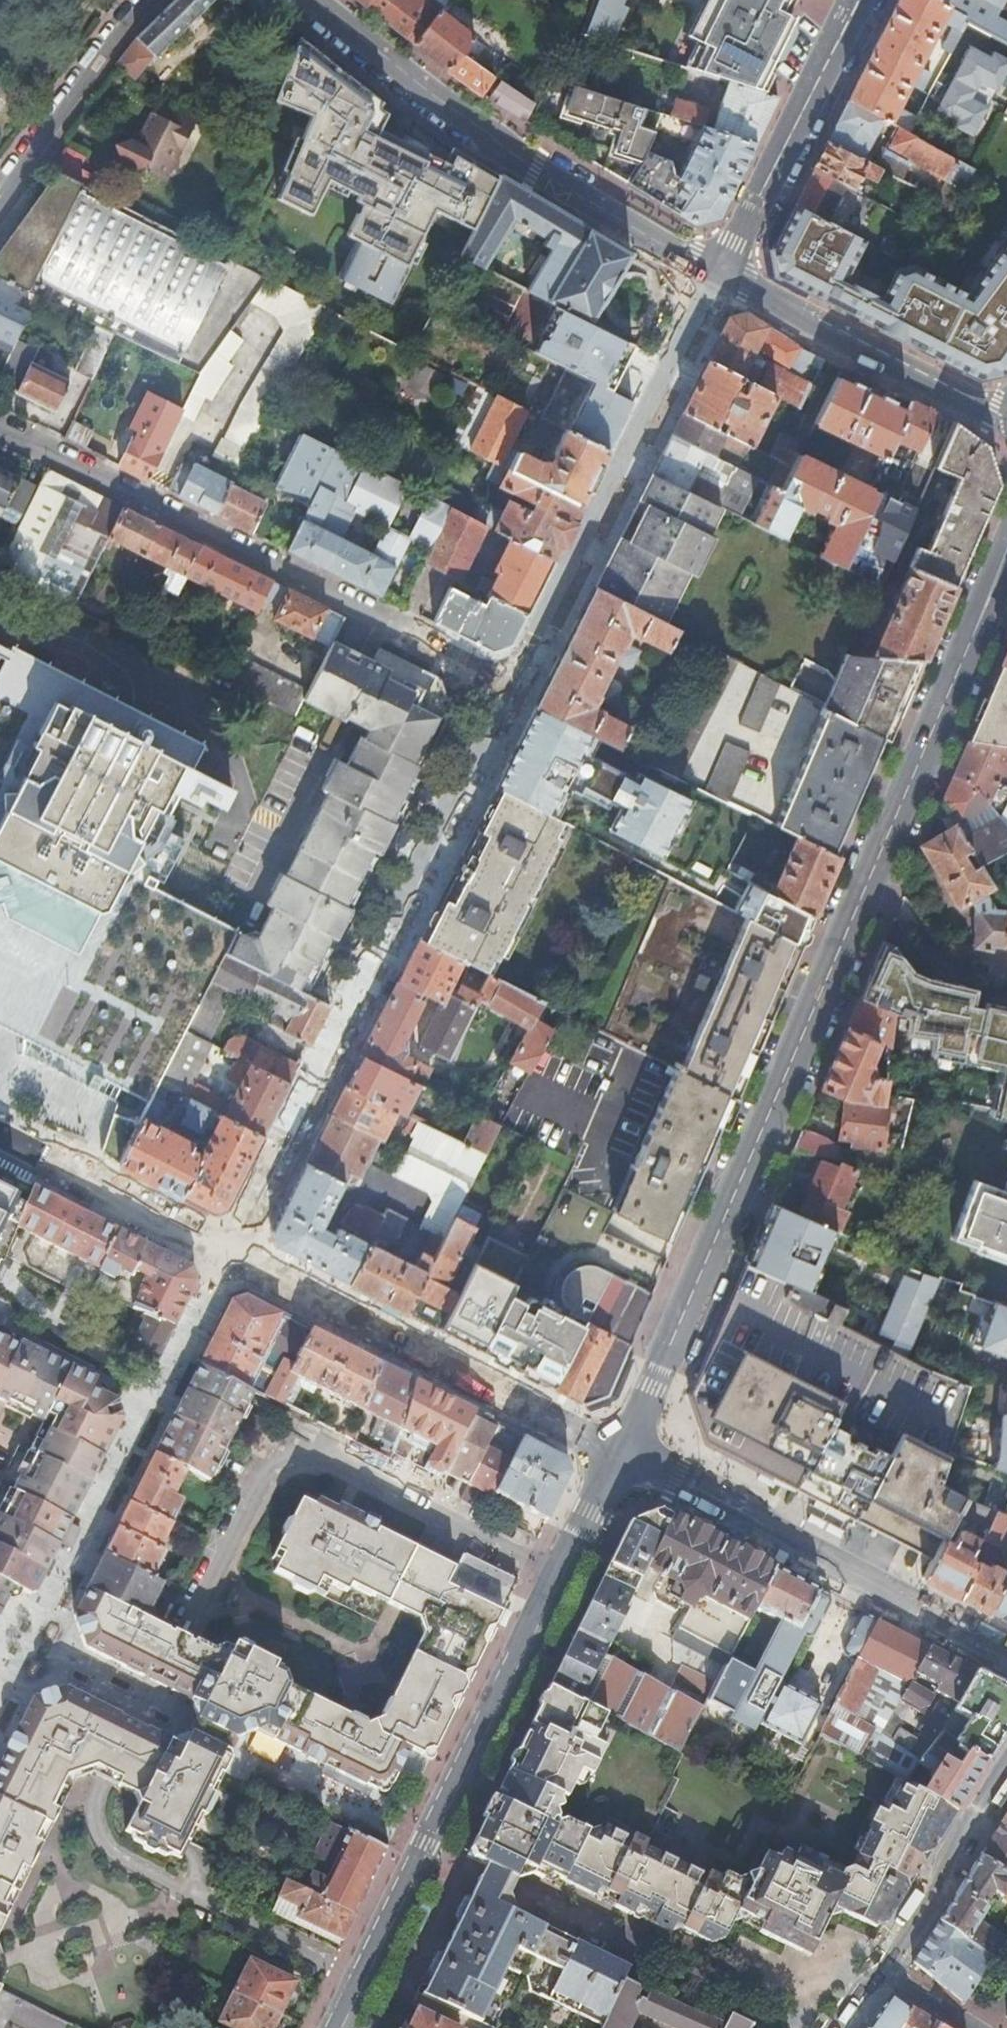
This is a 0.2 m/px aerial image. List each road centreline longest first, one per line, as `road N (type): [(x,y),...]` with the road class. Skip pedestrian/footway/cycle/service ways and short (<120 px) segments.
road 1 (tertiary): [(1006,553),(618,1456)]
road 2 (residential): [(477,668),(0,427)]
road 3 (residential): [(556,1580),(318,1457),(288,1461),(266,1476),(180,1640)]
road 4 (residential): [(309,0),(454,118),(718,273)]
road 5 (residential): [(156,1685),(96,1807),(103,1839),(115,1853),(364,1980)]
road 6 (residential): [(556,1580),(364,1980)]
road 7 (tertiary): [(1006,1652),(618,1456)]
road 8 (tertiary): [(718,273),(989,414),(1006,414)]
road 9 (tertiary): [(859,0),(718,273)]
road 10 (residential): [(0,201),(152,0)]
road 11 (residential): [(1006,1757),(886,1973)]
road 12 (residential): [(618,1456),(556,1580)]

